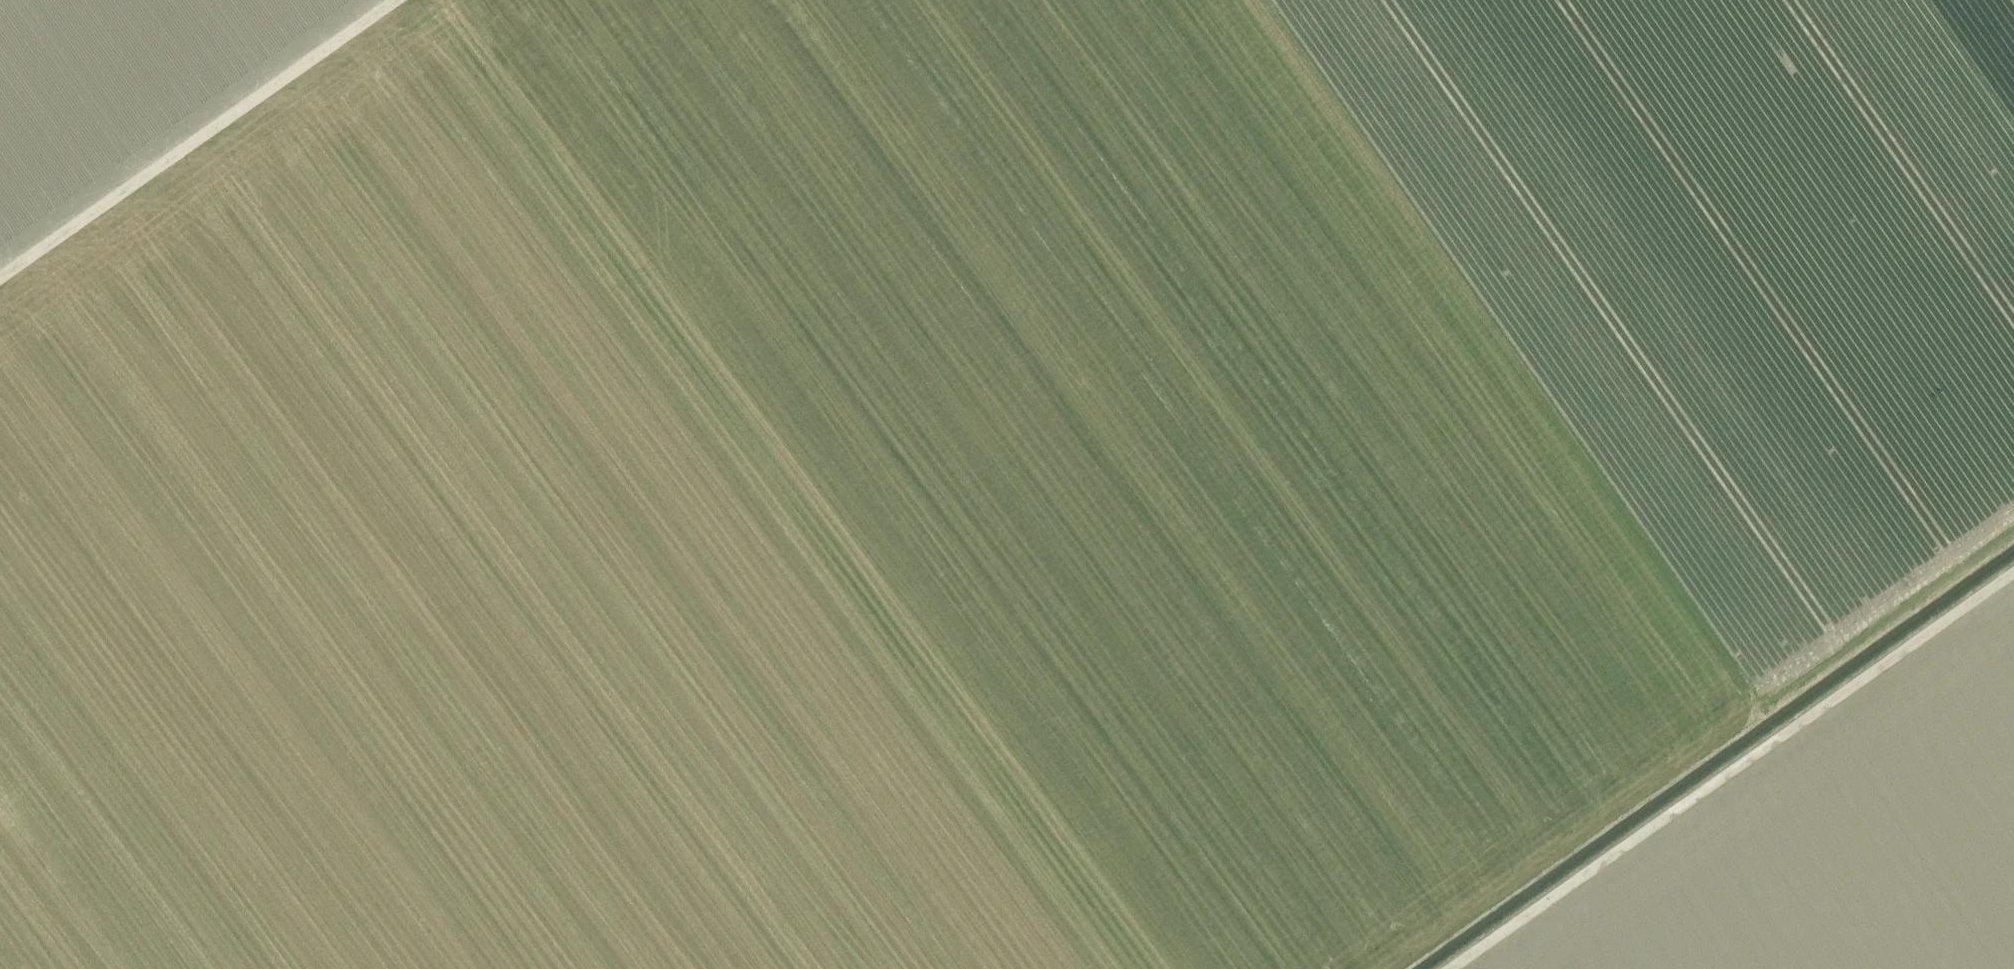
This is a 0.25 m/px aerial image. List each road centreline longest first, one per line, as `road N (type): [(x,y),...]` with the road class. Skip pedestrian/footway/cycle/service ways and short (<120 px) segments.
road 1 (track): [(398,0),(0,280)]

